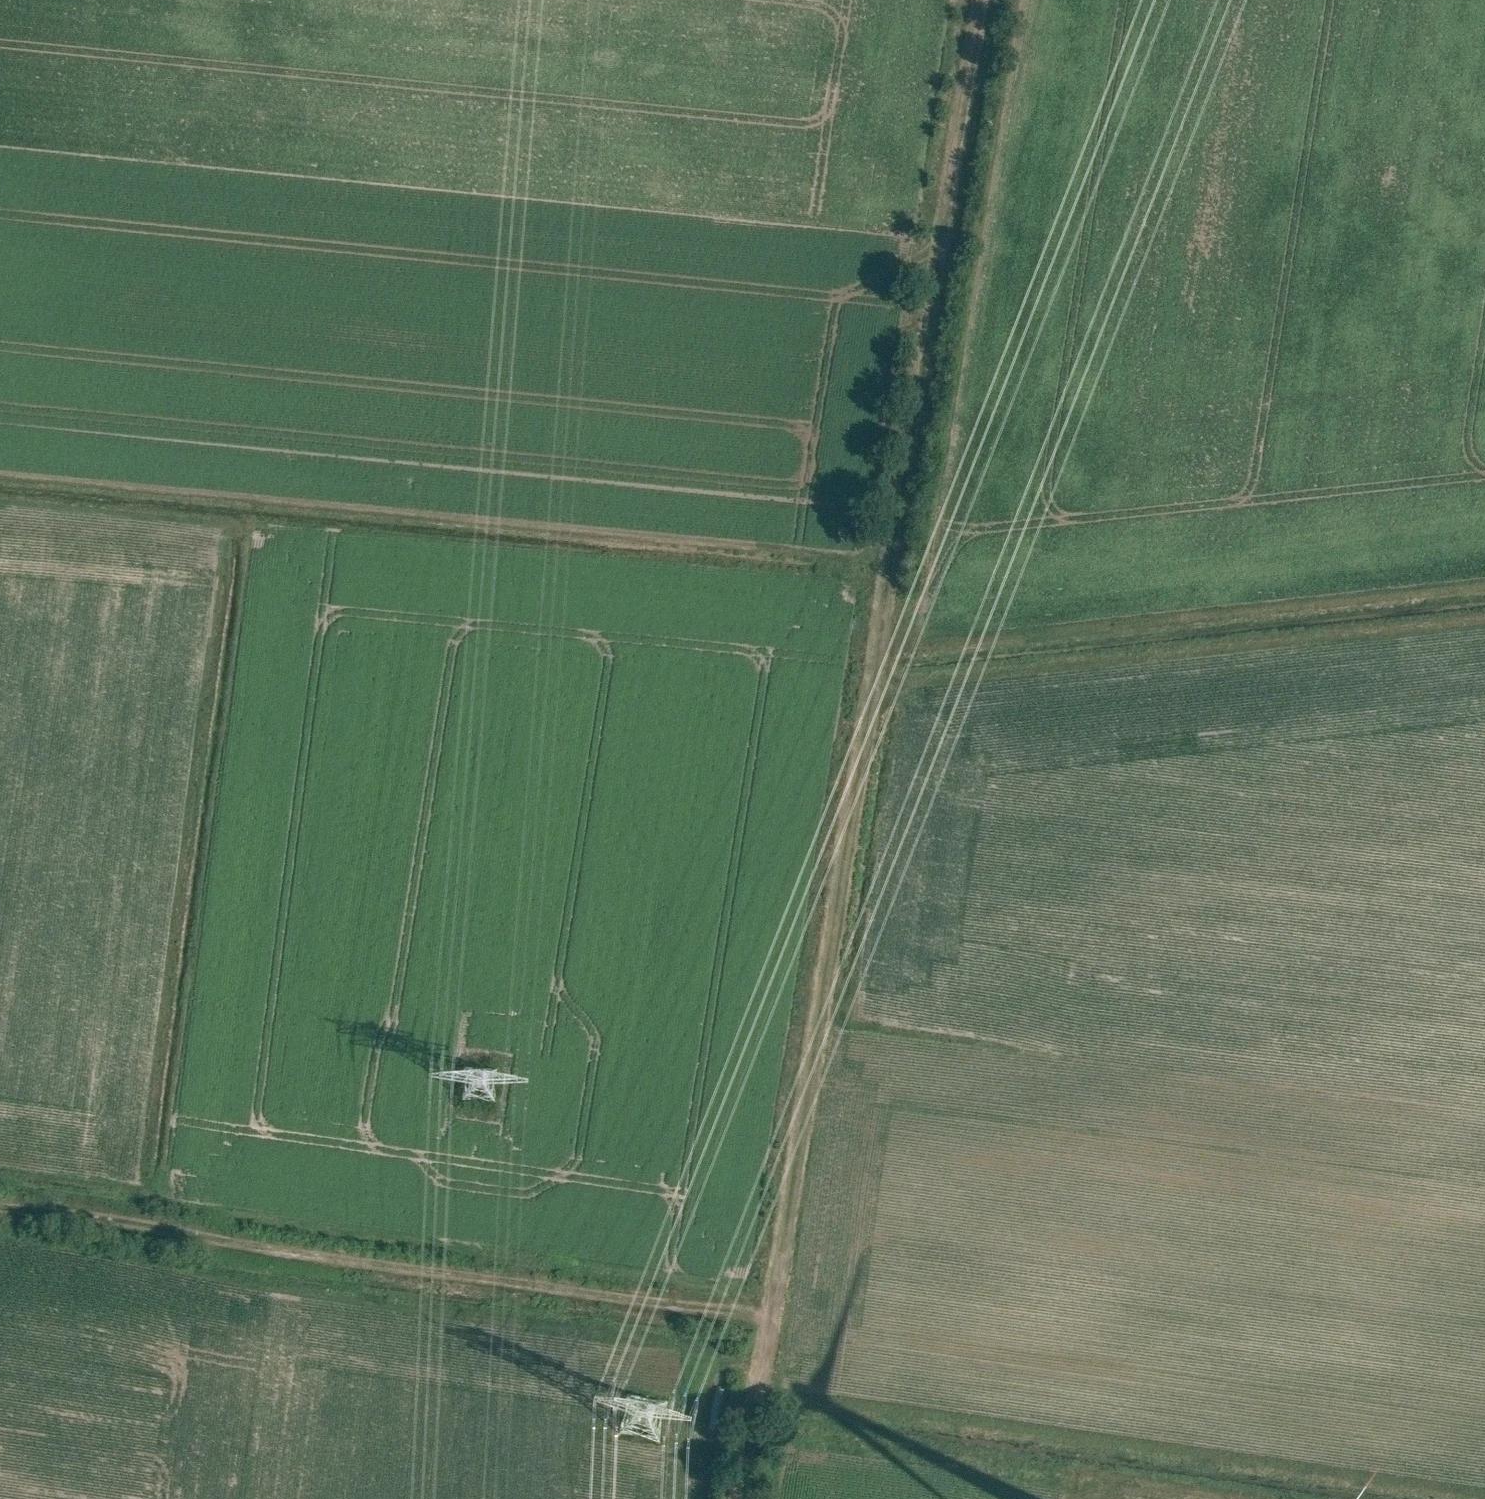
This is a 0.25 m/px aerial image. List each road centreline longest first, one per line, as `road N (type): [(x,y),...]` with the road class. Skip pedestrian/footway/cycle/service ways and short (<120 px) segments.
road 1 (track): [(979,0),(741,1498)]

